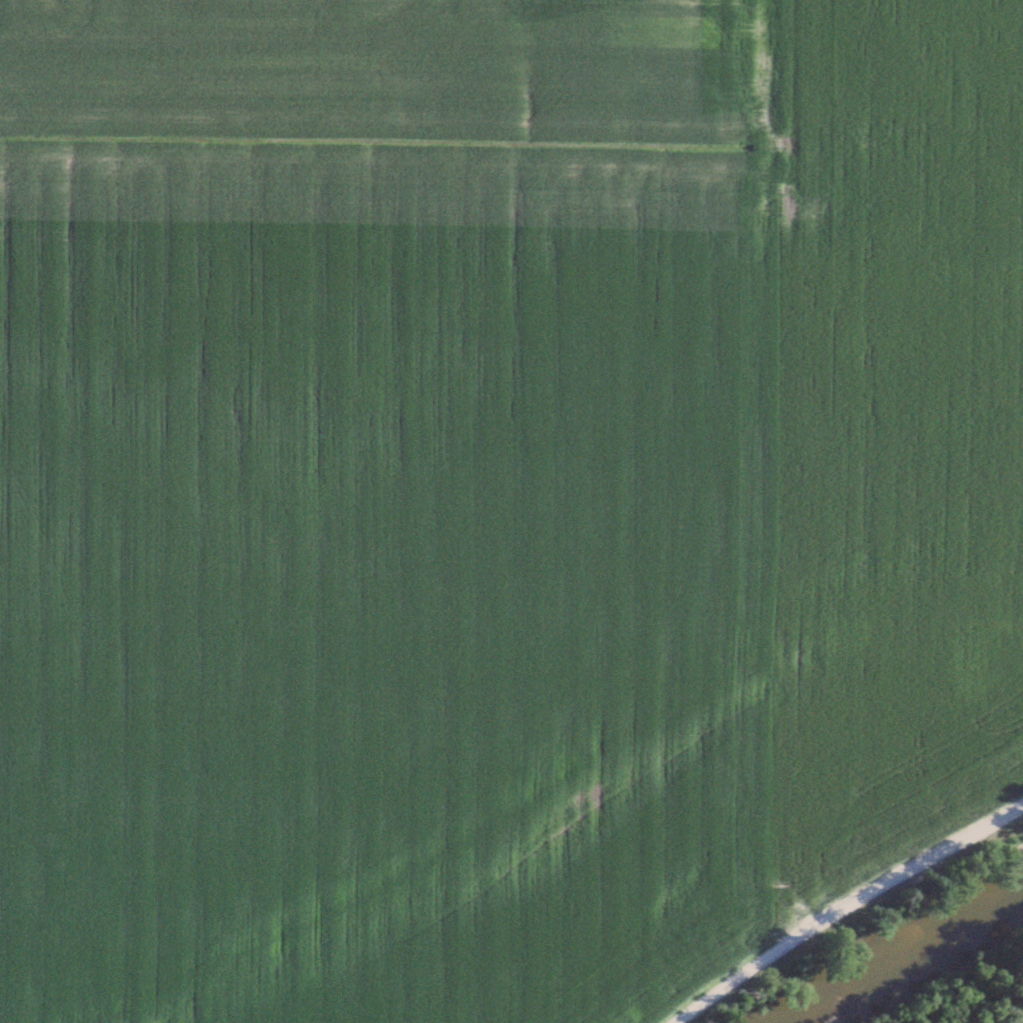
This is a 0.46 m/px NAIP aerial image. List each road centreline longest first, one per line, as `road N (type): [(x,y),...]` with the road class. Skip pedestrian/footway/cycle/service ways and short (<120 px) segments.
road 1 (residential): [(678,1022),(855,899),(1022,802)]

